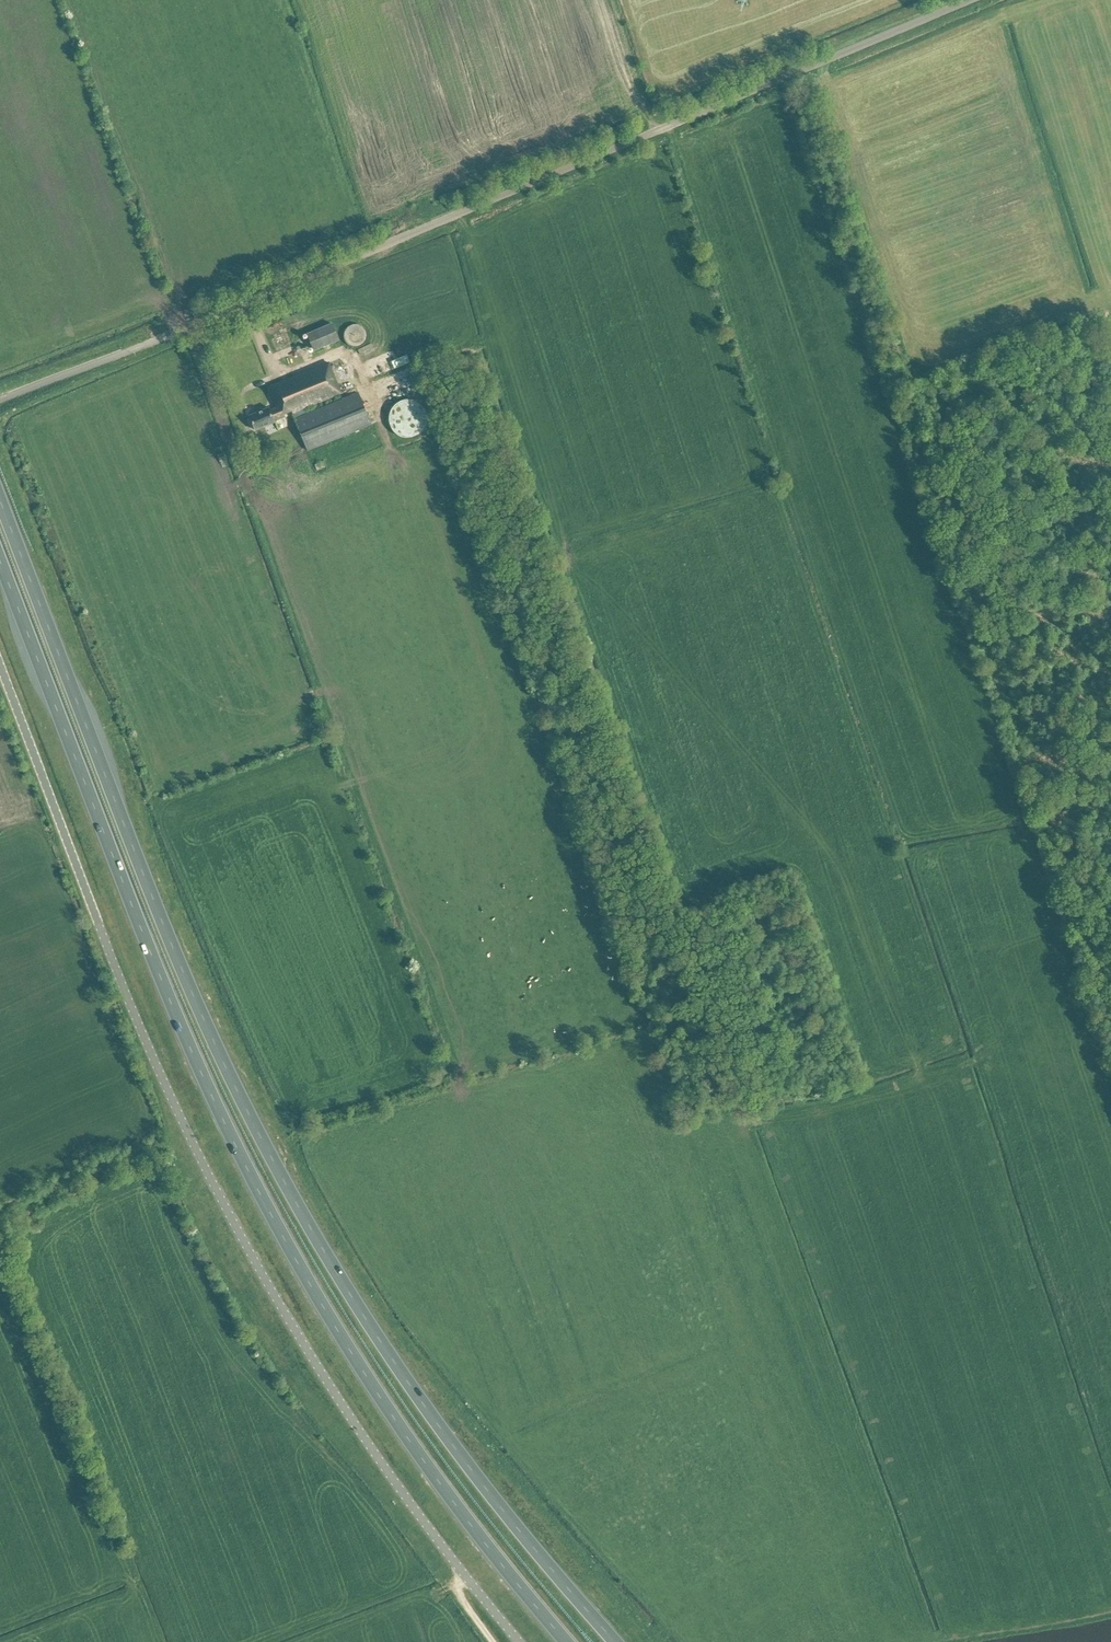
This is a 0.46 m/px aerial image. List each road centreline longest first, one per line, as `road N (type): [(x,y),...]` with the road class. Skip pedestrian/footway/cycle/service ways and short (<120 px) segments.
road 1 (trunk): [(616,1641),(421,1401),(285,1182),(174,949),(0,502)]
road 2 (trunk): [(0,561),(151,954),(259,1192),(371,1385),(567,1641)]
road 3 (unclassified): [(520,1641),(353,1421),(221,1198),(163,1081),(0,663)]
road 4 (unclassified): [(164,337),(971,0)]

